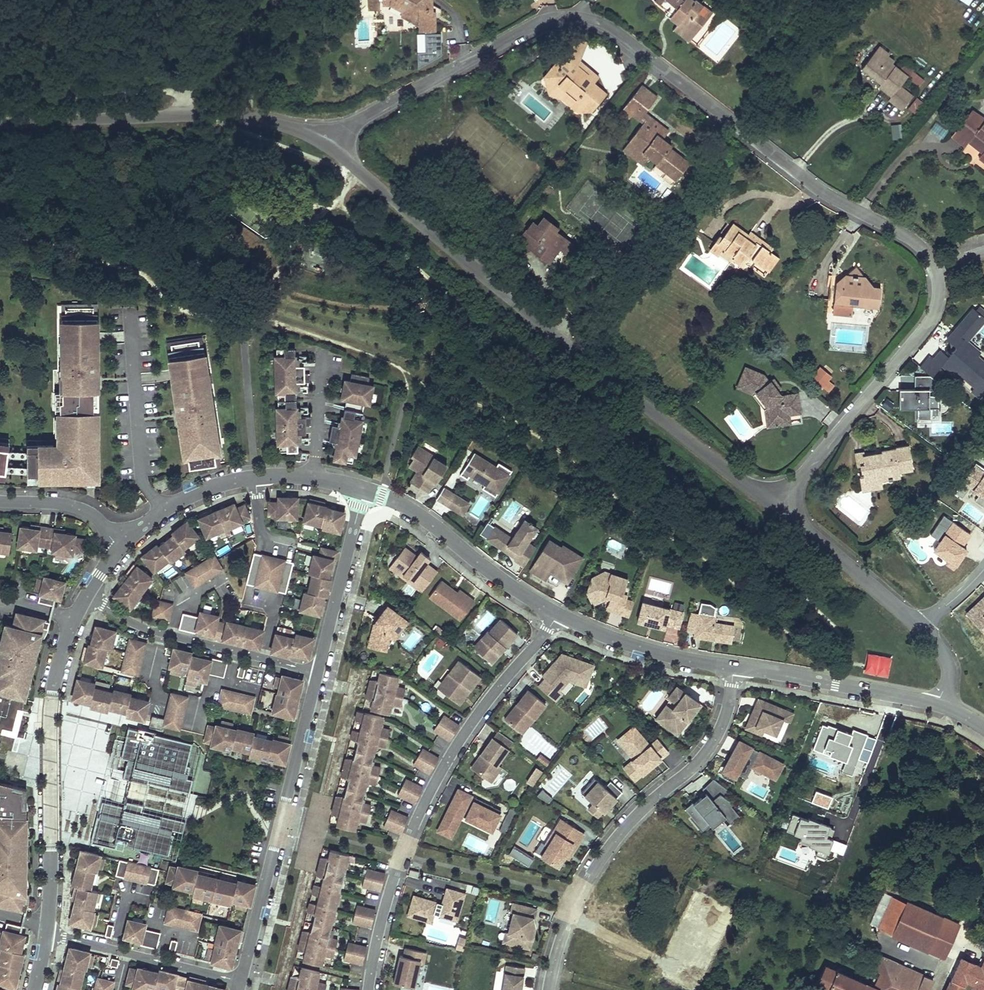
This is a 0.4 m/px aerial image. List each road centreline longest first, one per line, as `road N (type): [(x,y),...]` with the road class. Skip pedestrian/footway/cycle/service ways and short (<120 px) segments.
road 1 (residential): [(327,147),(358,122),(541,22),(593,20),(816,187),(910,238),(935,269)]
road 2 (residential): [(776,509),(327,147)]
road 3 (residential): [(558,615),(465,732),(426,801),(387,903),(368,989)]
road 4 (residential): [(734,668),(711,747),(631,822),(587,881),(549,989)]
road 5 (residential): [(47,935),(53,691),(88,595)]
road 6 (residential): [(327,147),(298,130),(220,116),(0,126)]
road 7 (residential): [(241,982),(317,673)]
road 8 (residential): [(935,269),(931,320),(776,509)]
road 9 (residential): [(121,549),(164,512),(236,481),(313,478),(365,491)]
road 10 (residential): [(88,595),(152,631),(317,673)]
road 11 (residential): [(365,491),(410,509),(558,615)]
road 12 (residential): [(734,668),(938,704)]
road 13 (residential): [(241,982),(47,935)]
road 14 (residential): [(317,673),(365,491)]
road 15 (residential): [(919,626),(776,509)]
road 16 (residential): [(558,615),(632,646),(734,668)]
road 17 (residential): [(121,549),(88,512),(0,502)]

